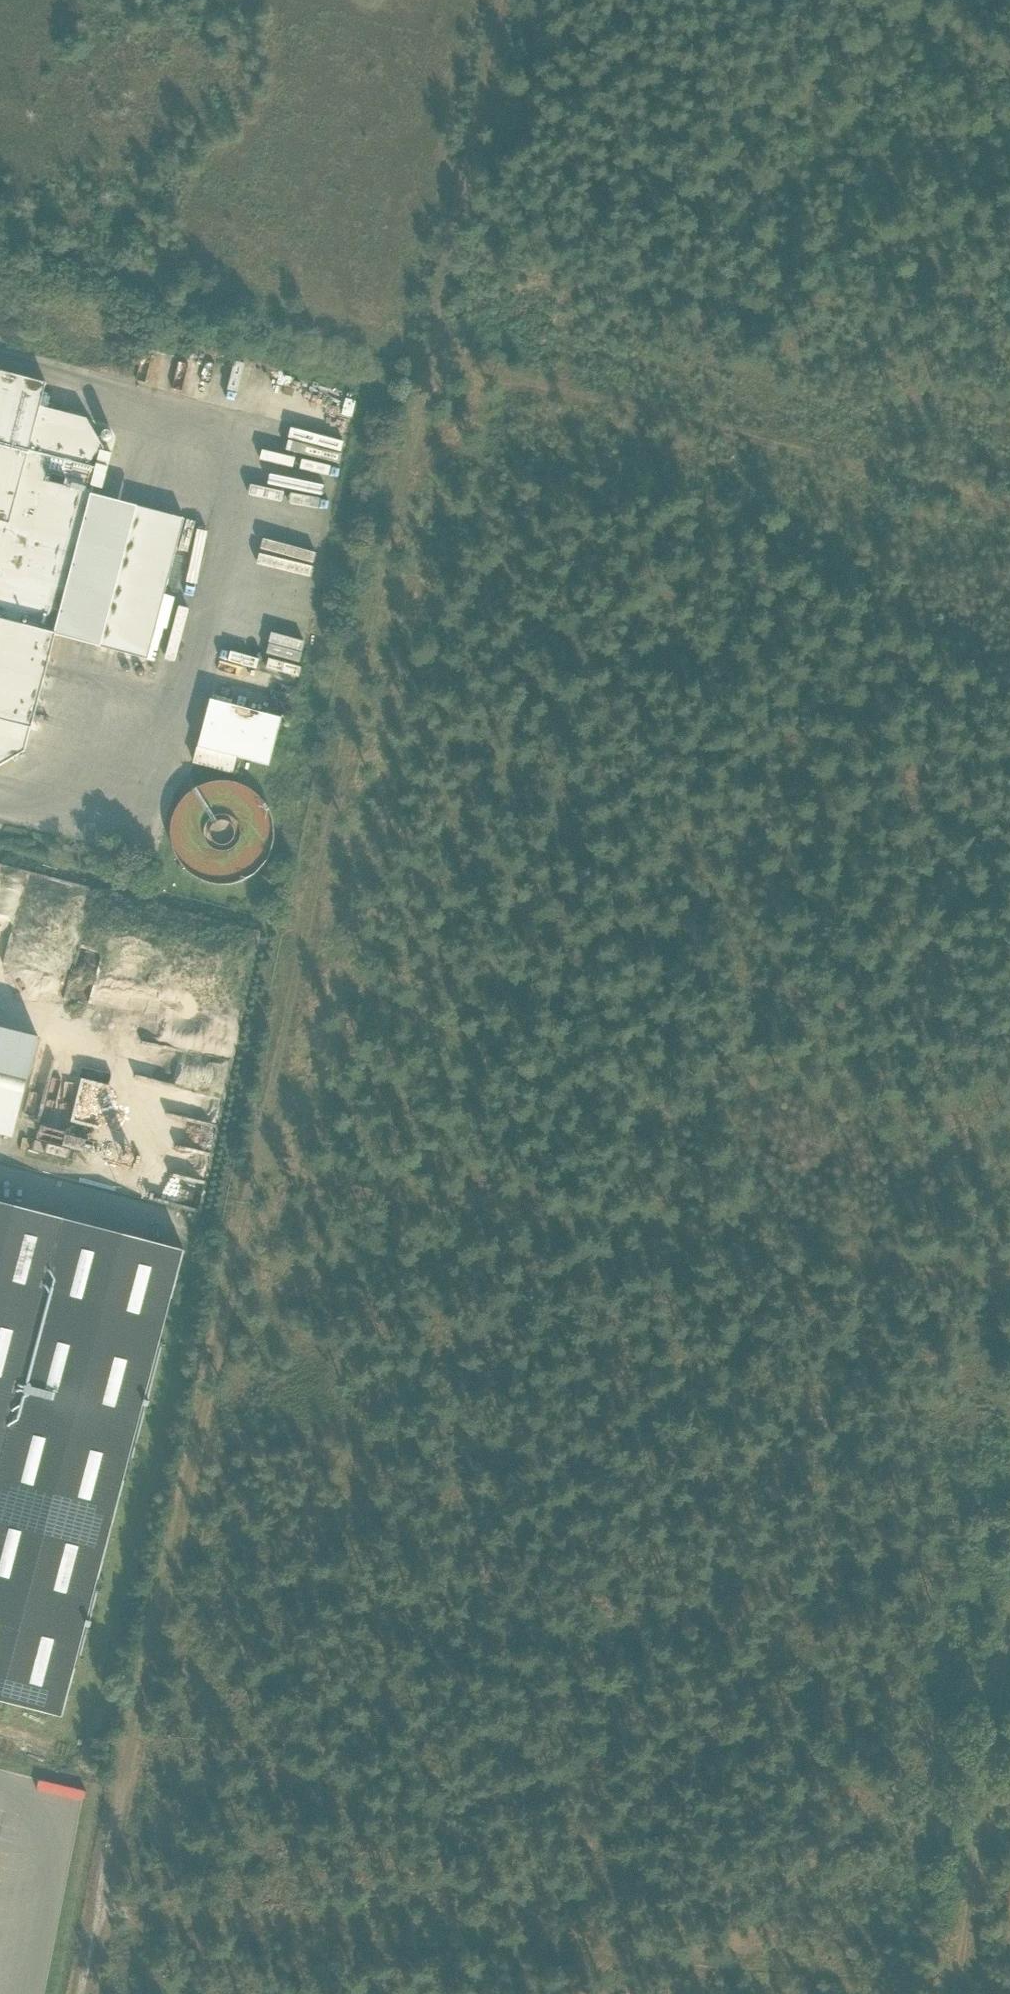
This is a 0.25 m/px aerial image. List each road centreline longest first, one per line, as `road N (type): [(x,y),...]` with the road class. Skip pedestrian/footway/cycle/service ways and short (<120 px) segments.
road 1 (track): [(122,1774),(500,0)]
road 2 (track): [(958,1987),(99,1911)]
road 3 (track): [(253,1167),(1009,1284)]
road 4 (track): [(426,355),(1009,507)]
road 5 (track): [(958,1987),(1009,1636)]
road 6 (track): [(122,1774),(82,1993)]

